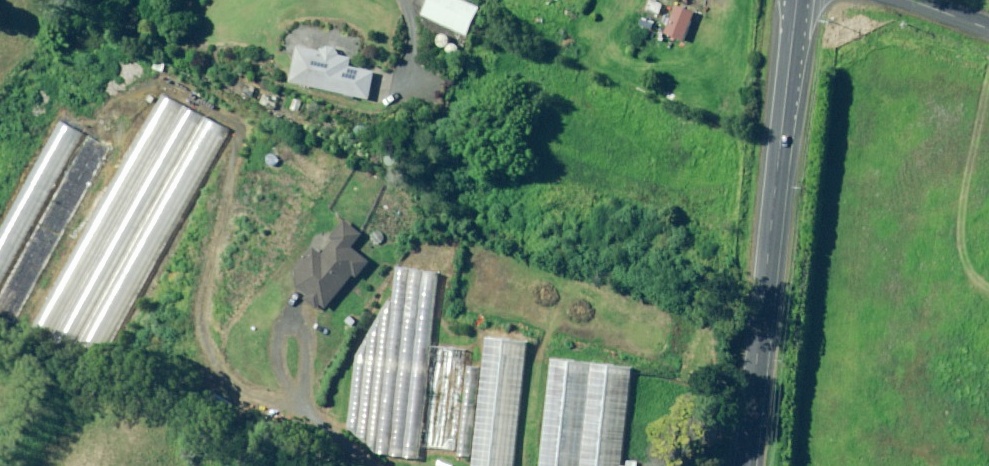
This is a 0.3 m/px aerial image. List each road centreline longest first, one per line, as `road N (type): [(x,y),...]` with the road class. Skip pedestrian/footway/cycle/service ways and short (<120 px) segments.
road 1 (secondary): [(796,0),(746,465)]

